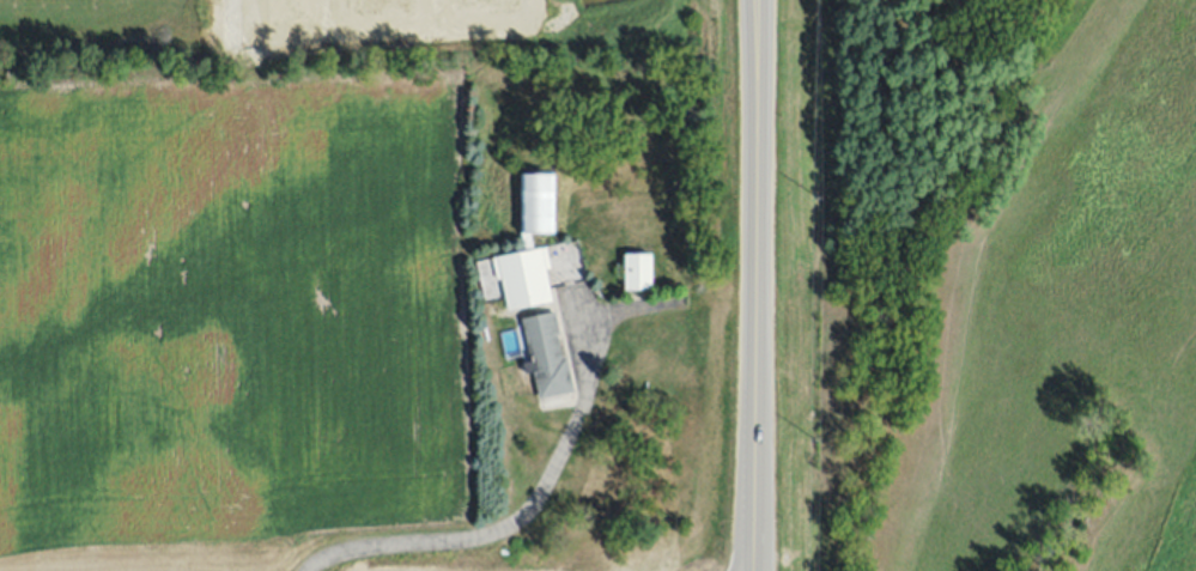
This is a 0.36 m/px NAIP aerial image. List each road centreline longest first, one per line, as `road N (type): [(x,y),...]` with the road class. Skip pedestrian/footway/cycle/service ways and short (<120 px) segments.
road 1 (primary): [(754,570),(755,0)]

